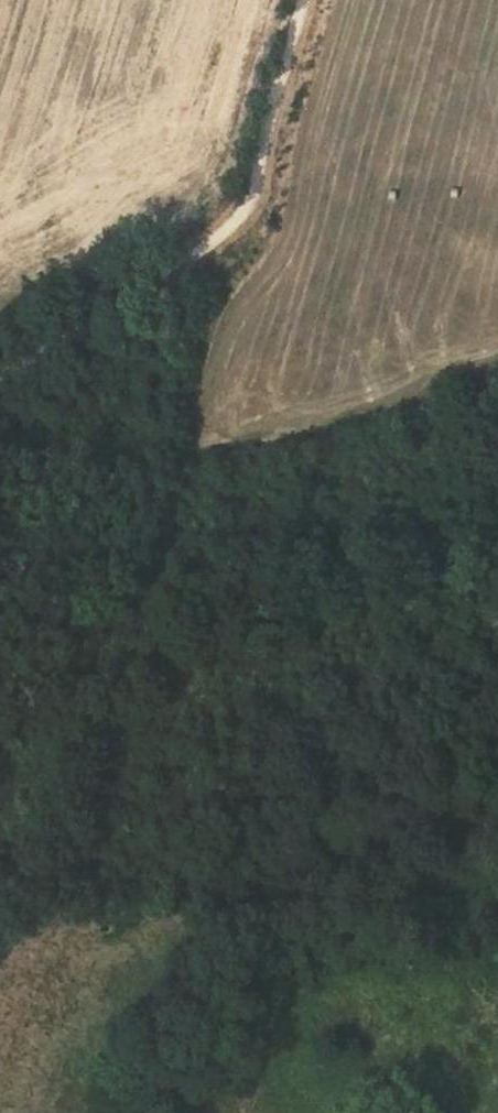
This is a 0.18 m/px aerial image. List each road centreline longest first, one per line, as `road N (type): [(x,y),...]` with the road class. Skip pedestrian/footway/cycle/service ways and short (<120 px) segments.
road 1 (track): [(0,367),(255,213)]
road 2 (track): [(255,213),(306,0)]

